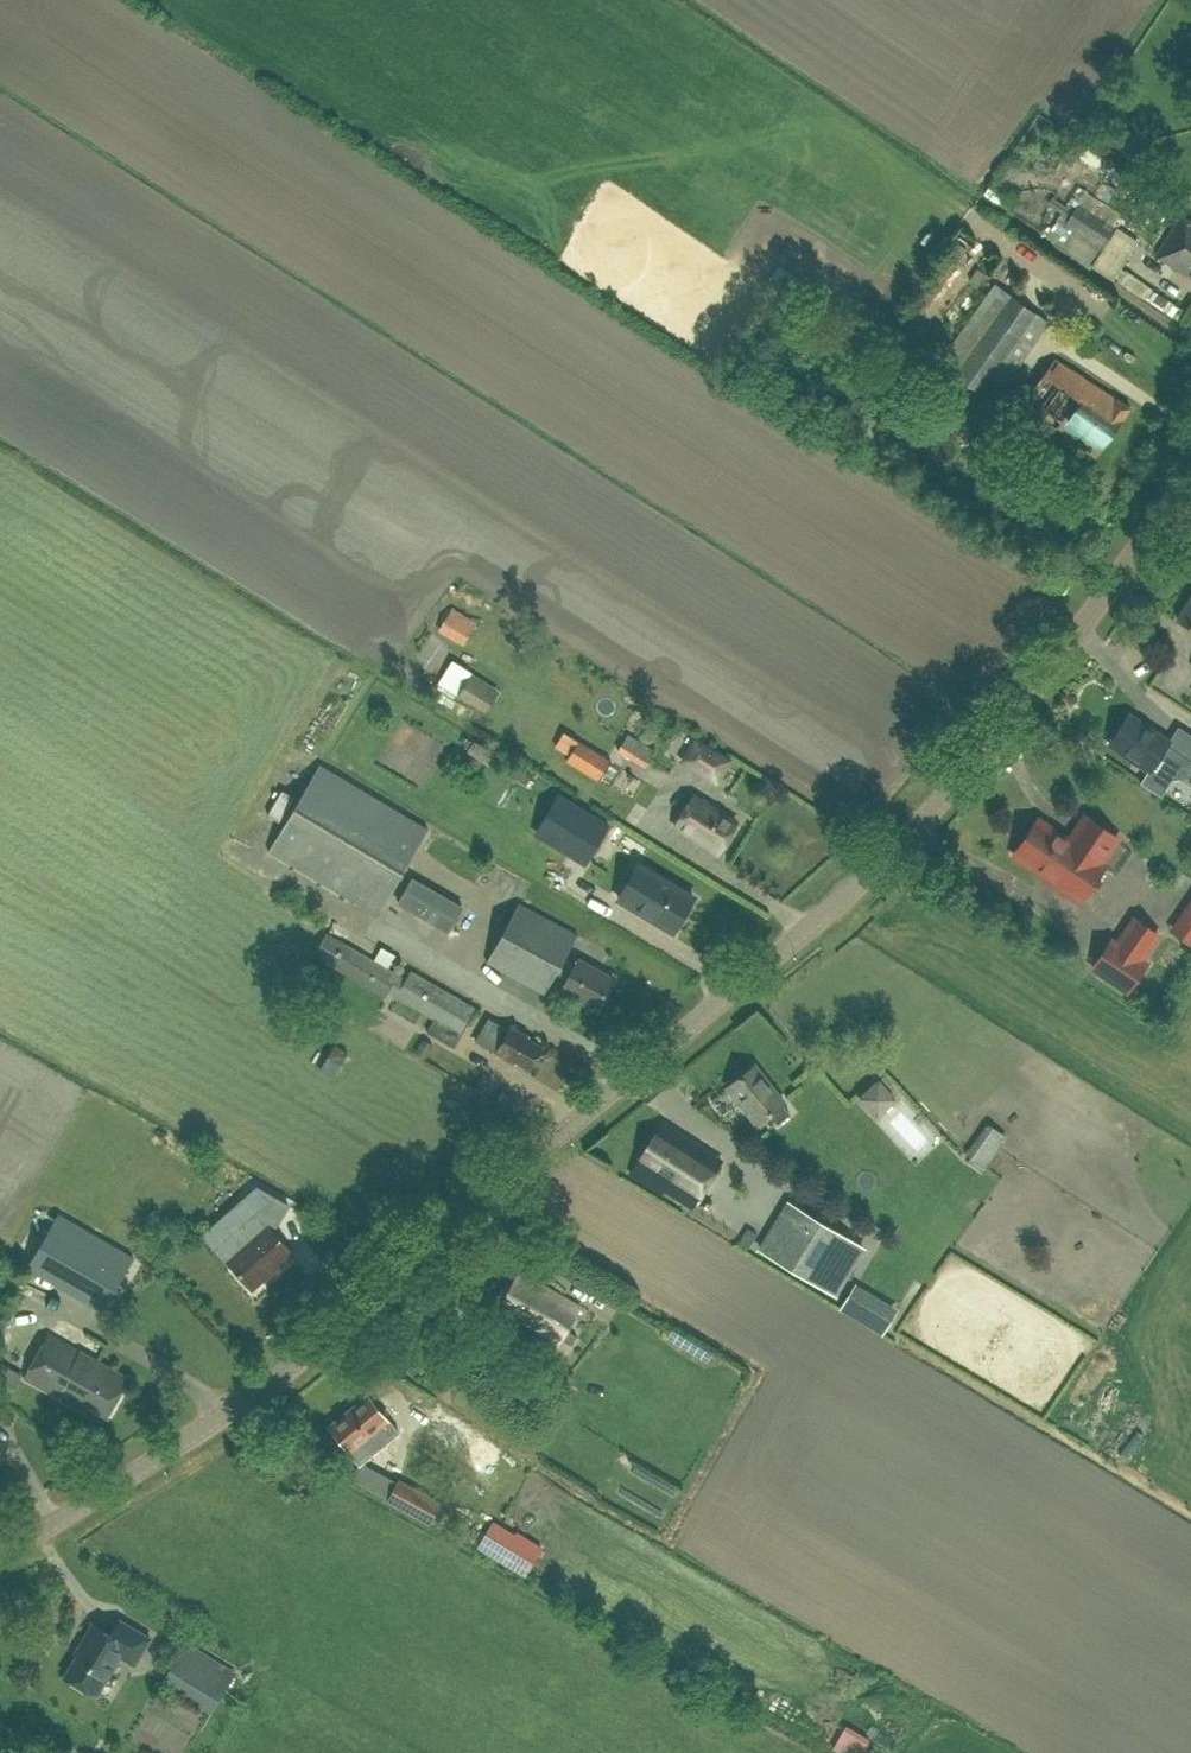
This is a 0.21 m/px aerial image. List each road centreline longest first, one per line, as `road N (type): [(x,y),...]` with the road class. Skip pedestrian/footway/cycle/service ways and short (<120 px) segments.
road 1 (tertiary): [(0,1550),(261,1388),(825,918),(1077,644),(1190,479)]

